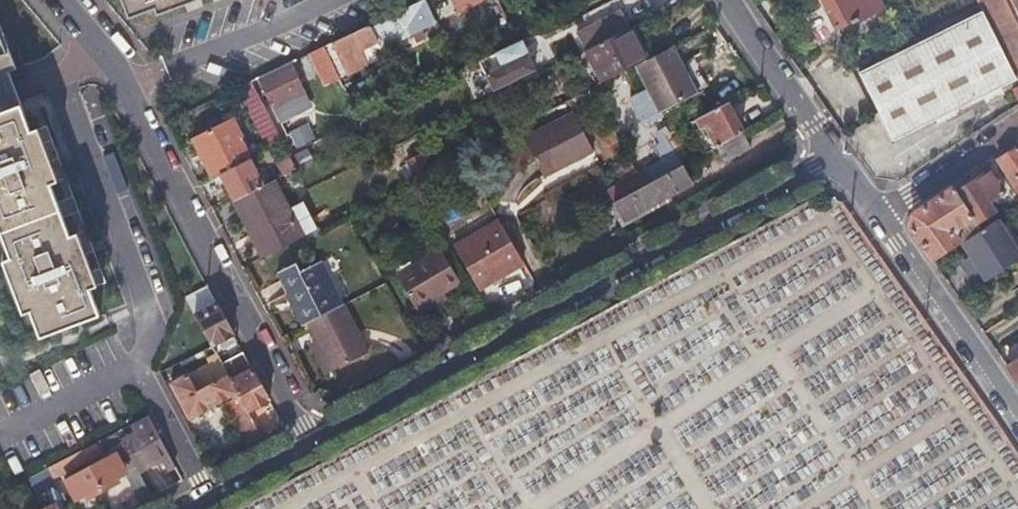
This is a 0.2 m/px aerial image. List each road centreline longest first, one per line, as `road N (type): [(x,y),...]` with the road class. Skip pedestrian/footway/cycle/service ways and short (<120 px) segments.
road 1 (residential): [(833,157),(318,443)]
road 2 (residential): [(128,88),(318,443)]
road 3 (residential): [(1017,420),(874,213)]
road 4 (residential): [(128,88),(336,0)]
road 5 (residential): [(833,157),(725,0)]
road 6 (residential): [(1017,122),(874,213)]
road 7 (residential): [(318,443),(190,508)]

